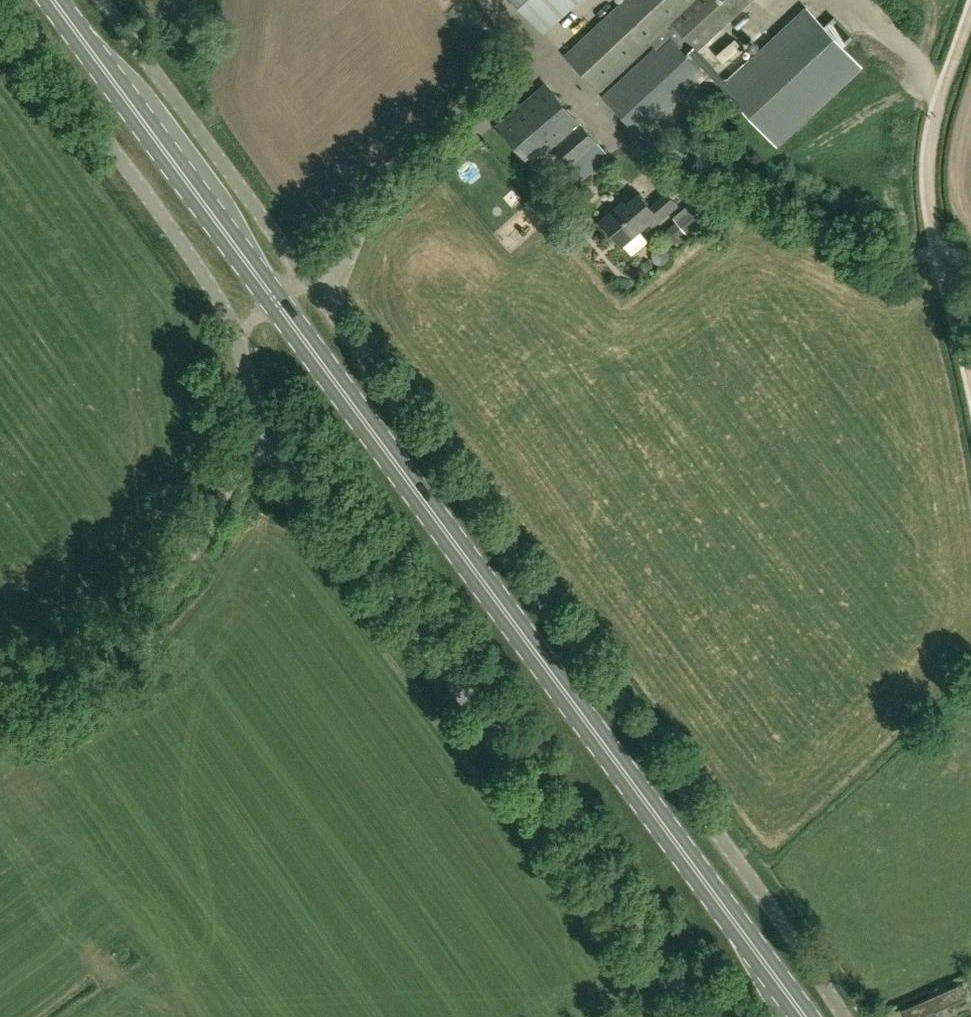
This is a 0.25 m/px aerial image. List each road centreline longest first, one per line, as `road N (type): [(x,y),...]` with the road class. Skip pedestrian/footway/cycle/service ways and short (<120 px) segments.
road 1 (primary): [(810,1016),(51,0)]
road 2 (unclassified): [(847,1016),(102,0)]
road 3 (unclassified): [(704,1016),(267,431),(218,293),(2,0)]
road 4 (track): [(934,257),(847,247),(658,169),(560,65)]
road 5 (track): [(267,431),(169,584),(133,619),(0,687)]
road 6 (track): [(307,277),(560,65)]
road 7 (track): [(942,257),(934,148),(970,24)]

